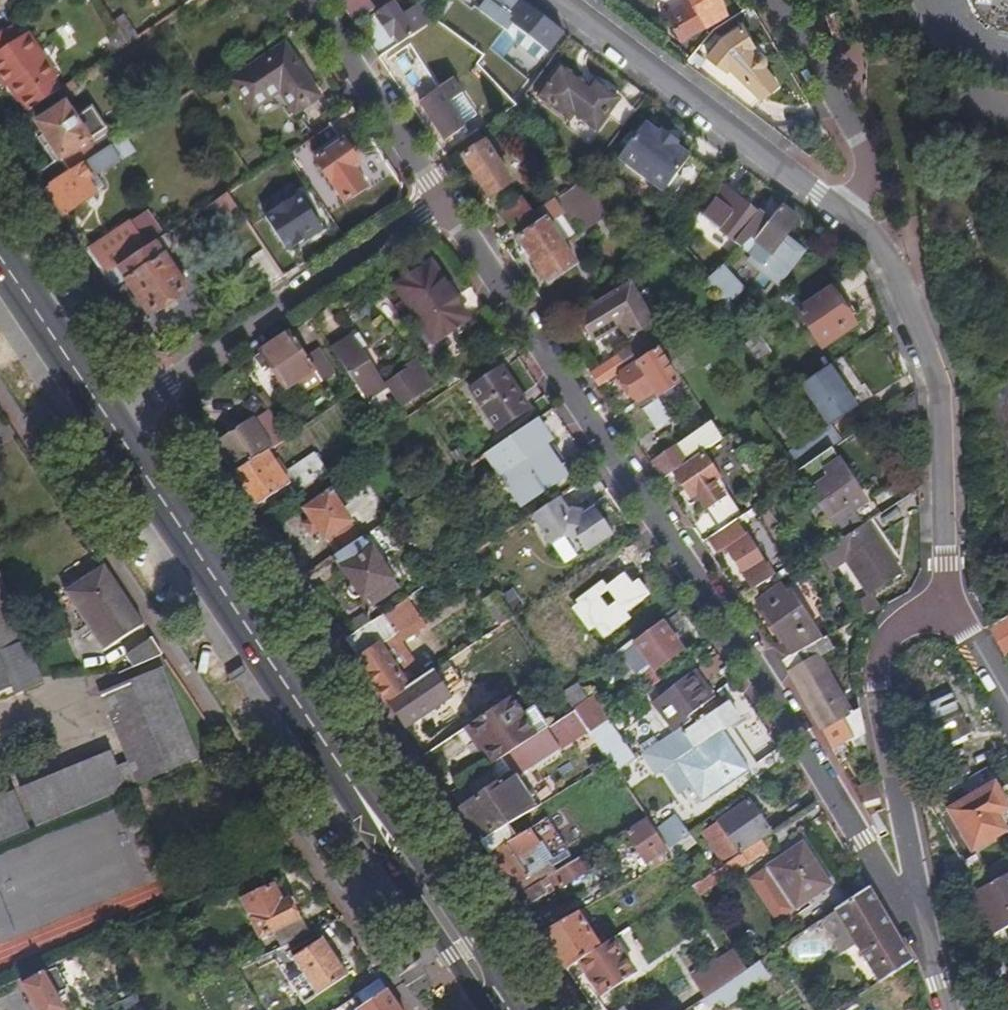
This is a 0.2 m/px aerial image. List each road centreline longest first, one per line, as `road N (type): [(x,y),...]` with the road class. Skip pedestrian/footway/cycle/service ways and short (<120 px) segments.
road 1 (residential): [(925,946),(741,646),(446,201)]
road 2 (primary): [(499,1005),(109,423)]
road 3 (residential): [(946,605),(935,372),(888,262),(848,216)]
road 4 (residential): [(446,201),(109,423)]
road 5 (residential): [(946,605),(906,619),(884,639),(874,670),(874,711),(925,946)]
road 6 (residential): [(848,216),(560,0)]
road 7 (residential): [(777,0),(859,138),(867,163),(848,216)]
road 8 (residential): [(446,201),(311,0)]
road 9 (primary): [(109,423),(0,261)]

